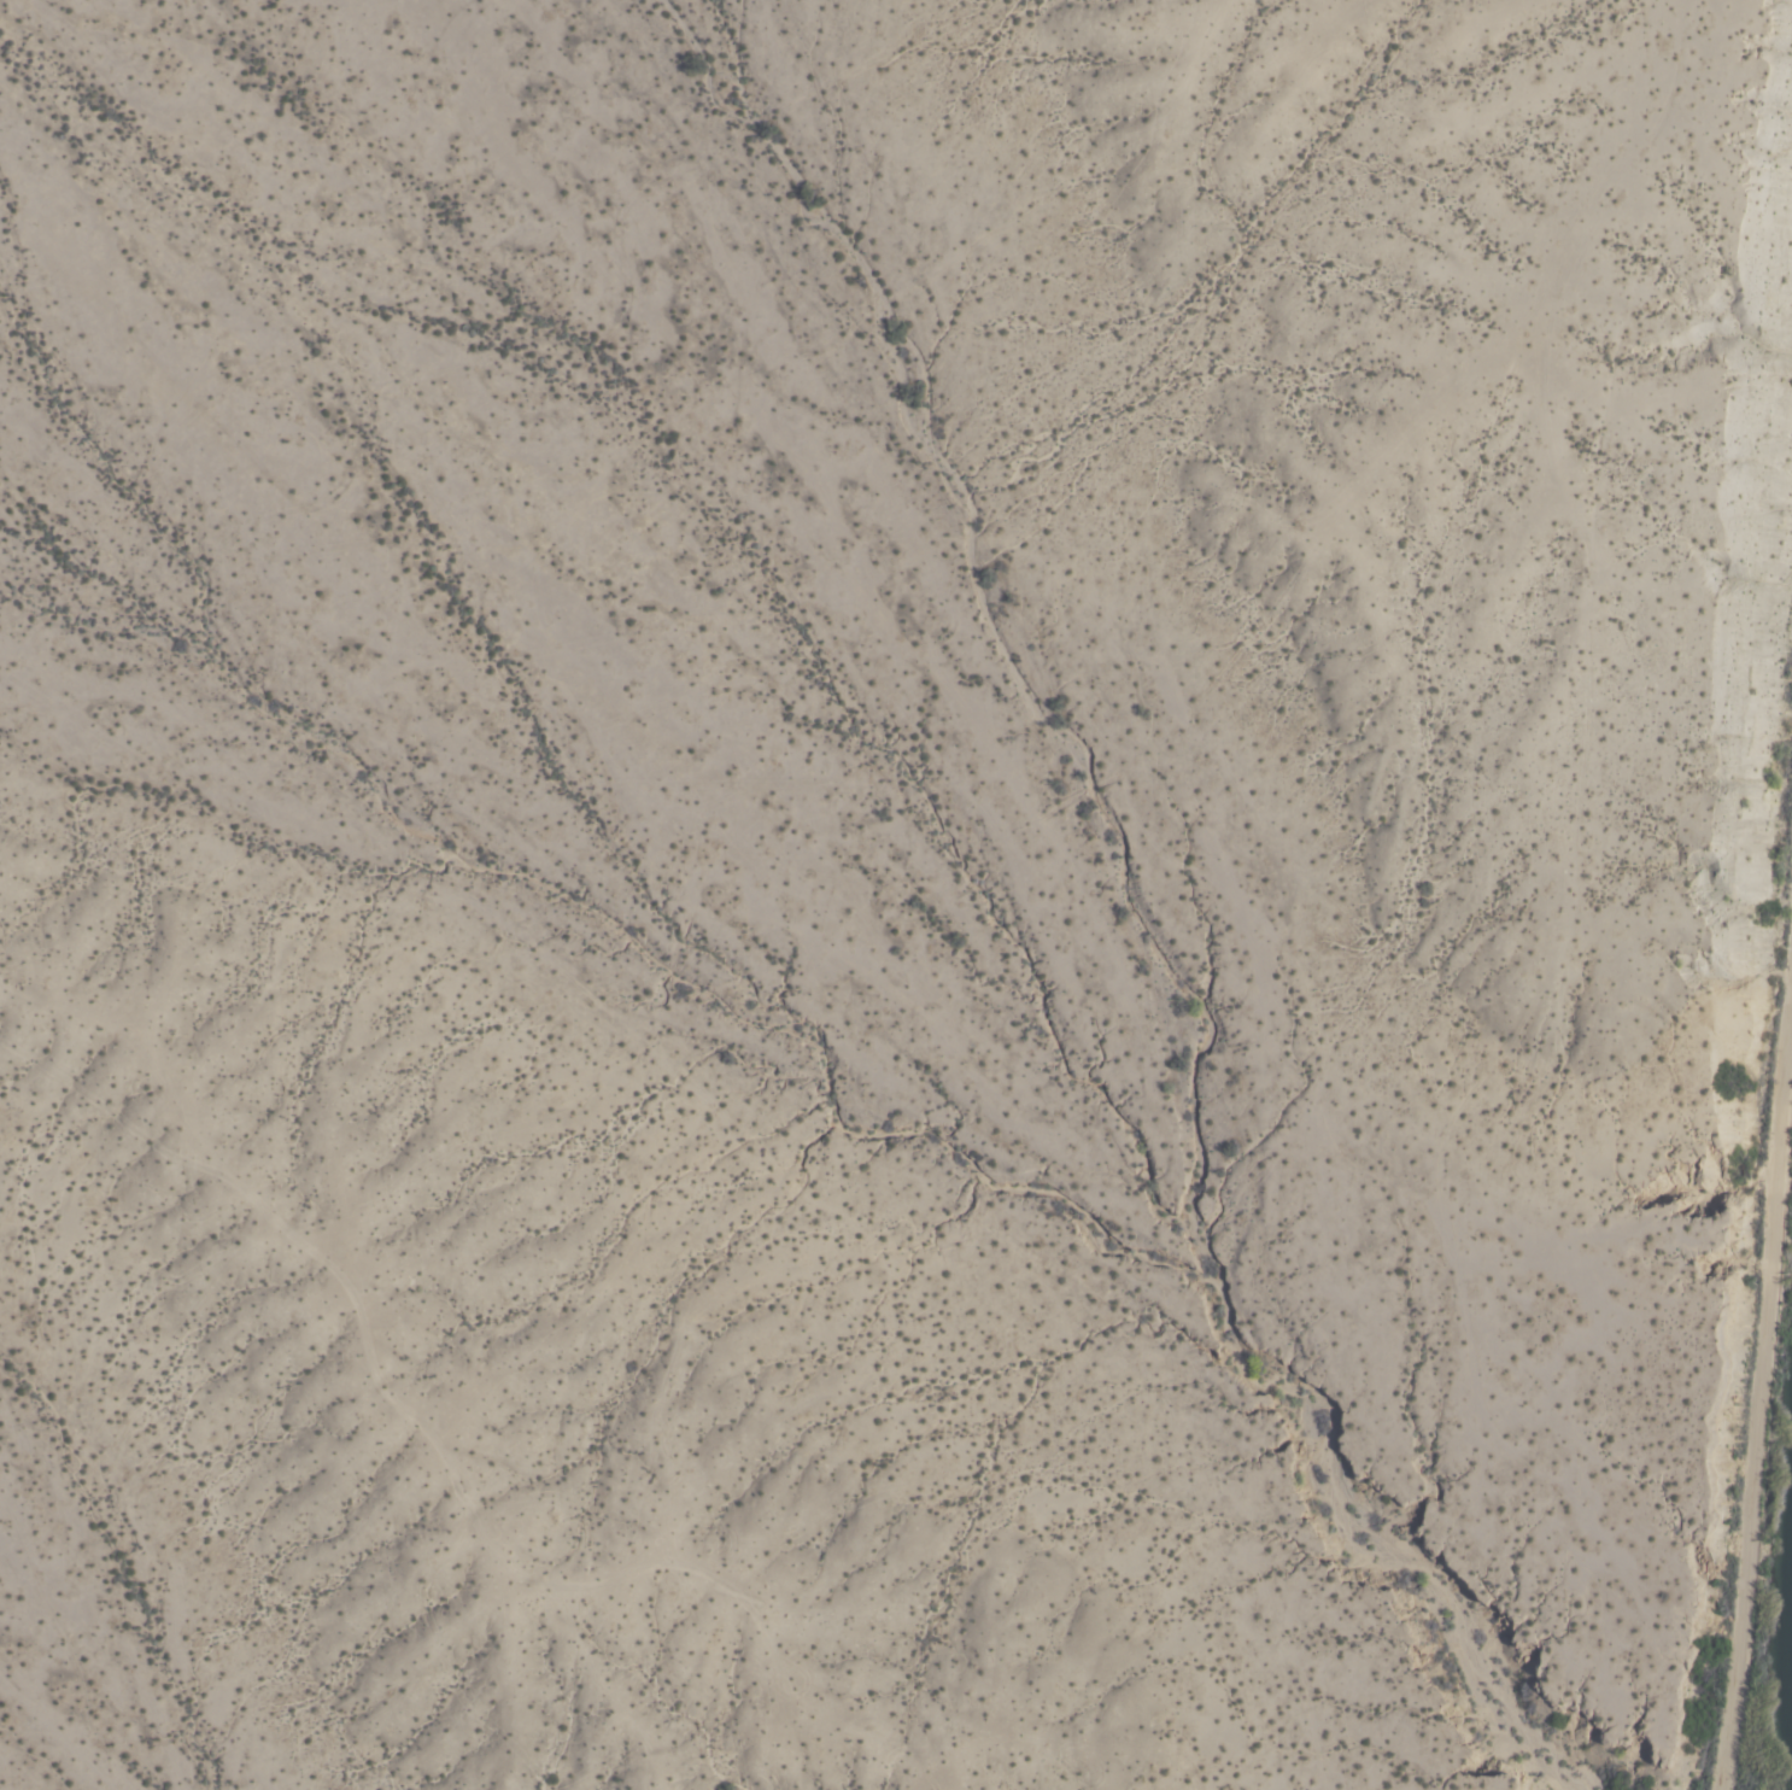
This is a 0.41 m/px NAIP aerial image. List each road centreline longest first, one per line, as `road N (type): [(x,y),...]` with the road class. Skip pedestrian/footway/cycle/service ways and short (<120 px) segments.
road 1 (residential): [(1633,1776),(1638,1610),(1675,1338),(1687,642),(1768,200),(1791,112)]

